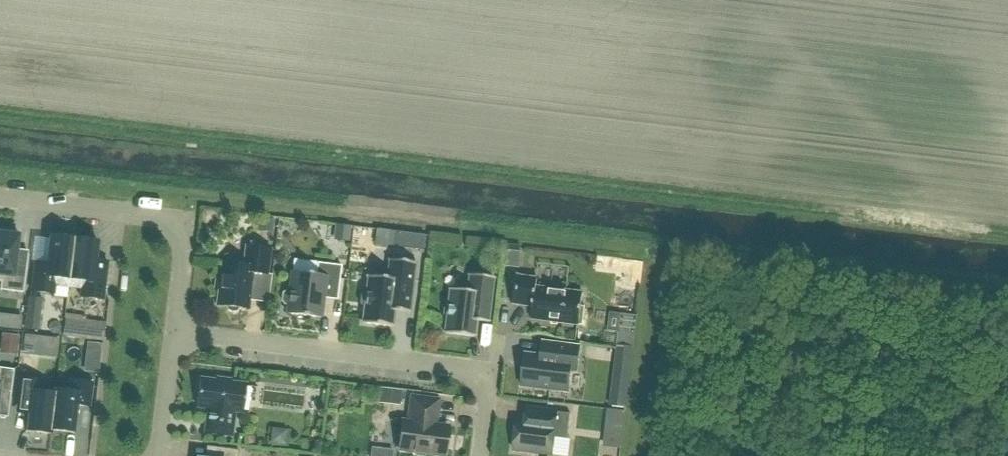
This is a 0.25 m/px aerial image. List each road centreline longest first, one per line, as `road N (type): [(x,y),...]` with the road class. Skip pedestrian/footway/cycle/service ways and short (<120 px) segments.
road 1 (residential): [(174,331),(490,375),(480,455)]
road 2 (residential): [(0,197),(187,218),(174,331)]
road 3 (residential): [(174,331),(158,455)]

